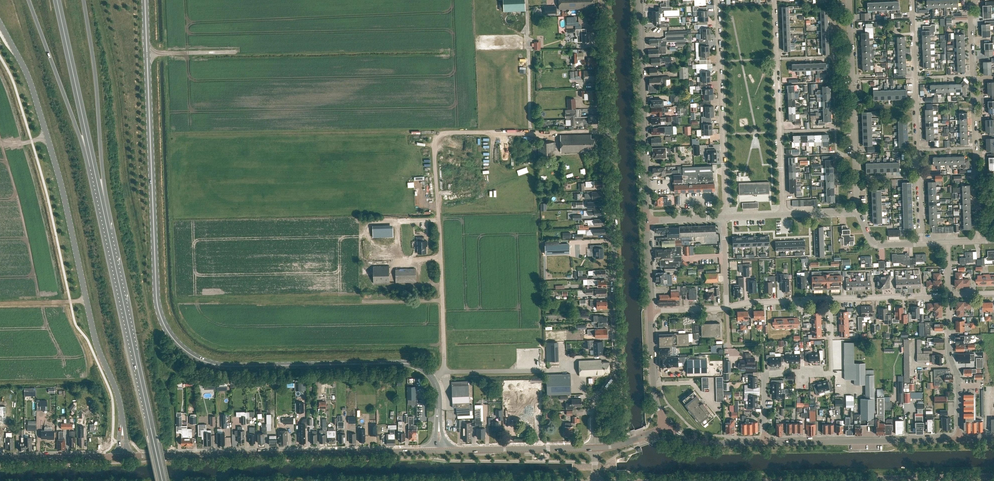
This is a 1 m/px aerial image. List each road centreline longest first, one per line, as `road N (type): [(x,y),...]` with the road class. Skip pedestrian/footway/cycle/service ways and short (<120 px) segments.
road 1 (secondary): [(145,0),(156,299),(174,339),(227,366),(417,366)]
road 2 (unclassified): [(595,448),(596,407),(619,363),(605,0)]
road 3 (tertiary): [(123,456),(121,411),(94,337),(60,179),(31,84),(0,23)]
road 4 (secondary): [(123,456),(440,450)]
road 5 (track): [(610,133),(440,135),(441,256)]
road 6 (trunk): [(163,480),(100,197)]
road 7 (unclassified): [(993,476),(709,480)]
road 8 (residential): [(920,244),(912,0)]
road 9 (residential): [(980,241),(975,0)]
road 10 (secondary): [(646,219),(638,0)]
road 11 (residential): [(724,217),(717,0)]
road 12 (residential): [(782,214),(774,0)]
road 13 (residential): [(857,211),(850,0)]
road 14 (residential): [(765,442),(766,374),(831,371),(830,299)]
road 15 (trunk): [(100,197),(84,0)]
road 16 (secondary): [(959,440),(765,442)]
road 17 (trunk): [(29,0),(89,146)]
road 18 (secondary): [(440,450),(595,448)]
road 19 (trunk): [(89,146),(57,0)]
road 20 (residential): [(959,440),(948,294)]
road 21 (secondary): [(0,459),(123,456)]

